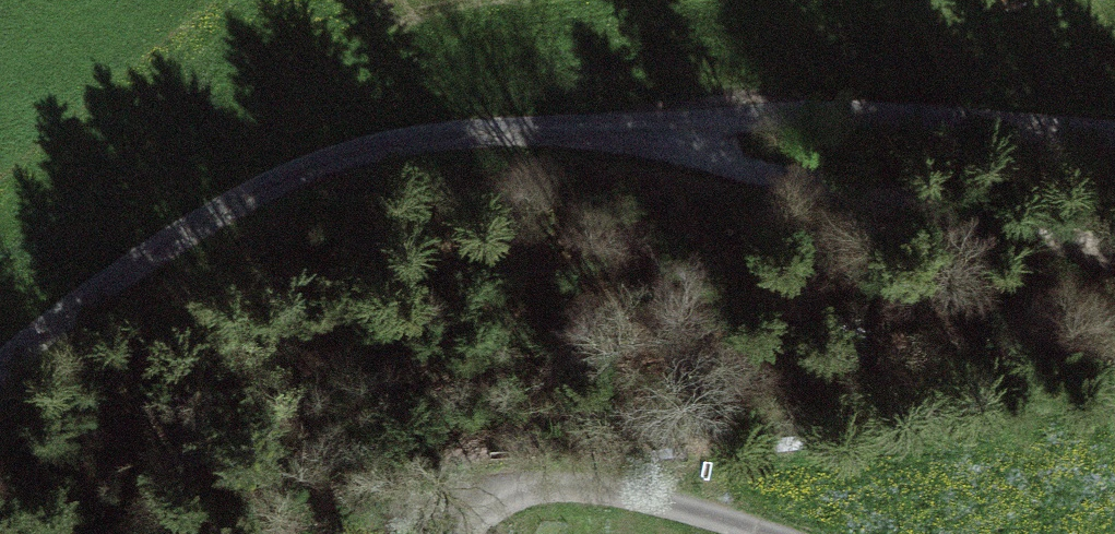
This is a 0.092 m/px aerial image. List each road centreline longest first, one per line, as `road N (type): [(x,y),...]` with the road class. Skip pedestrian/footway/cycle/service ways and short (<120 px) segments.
road 1 (unclassified): [(1114,132),(811,116),(371,146),(281,178),(201,224),(75,307),(0,370)]
road 2 (track): [(1114,261),(582,135)]
road 3 (track): [(350,533),(384,517),(542,495),(668,510),(769,533)]

